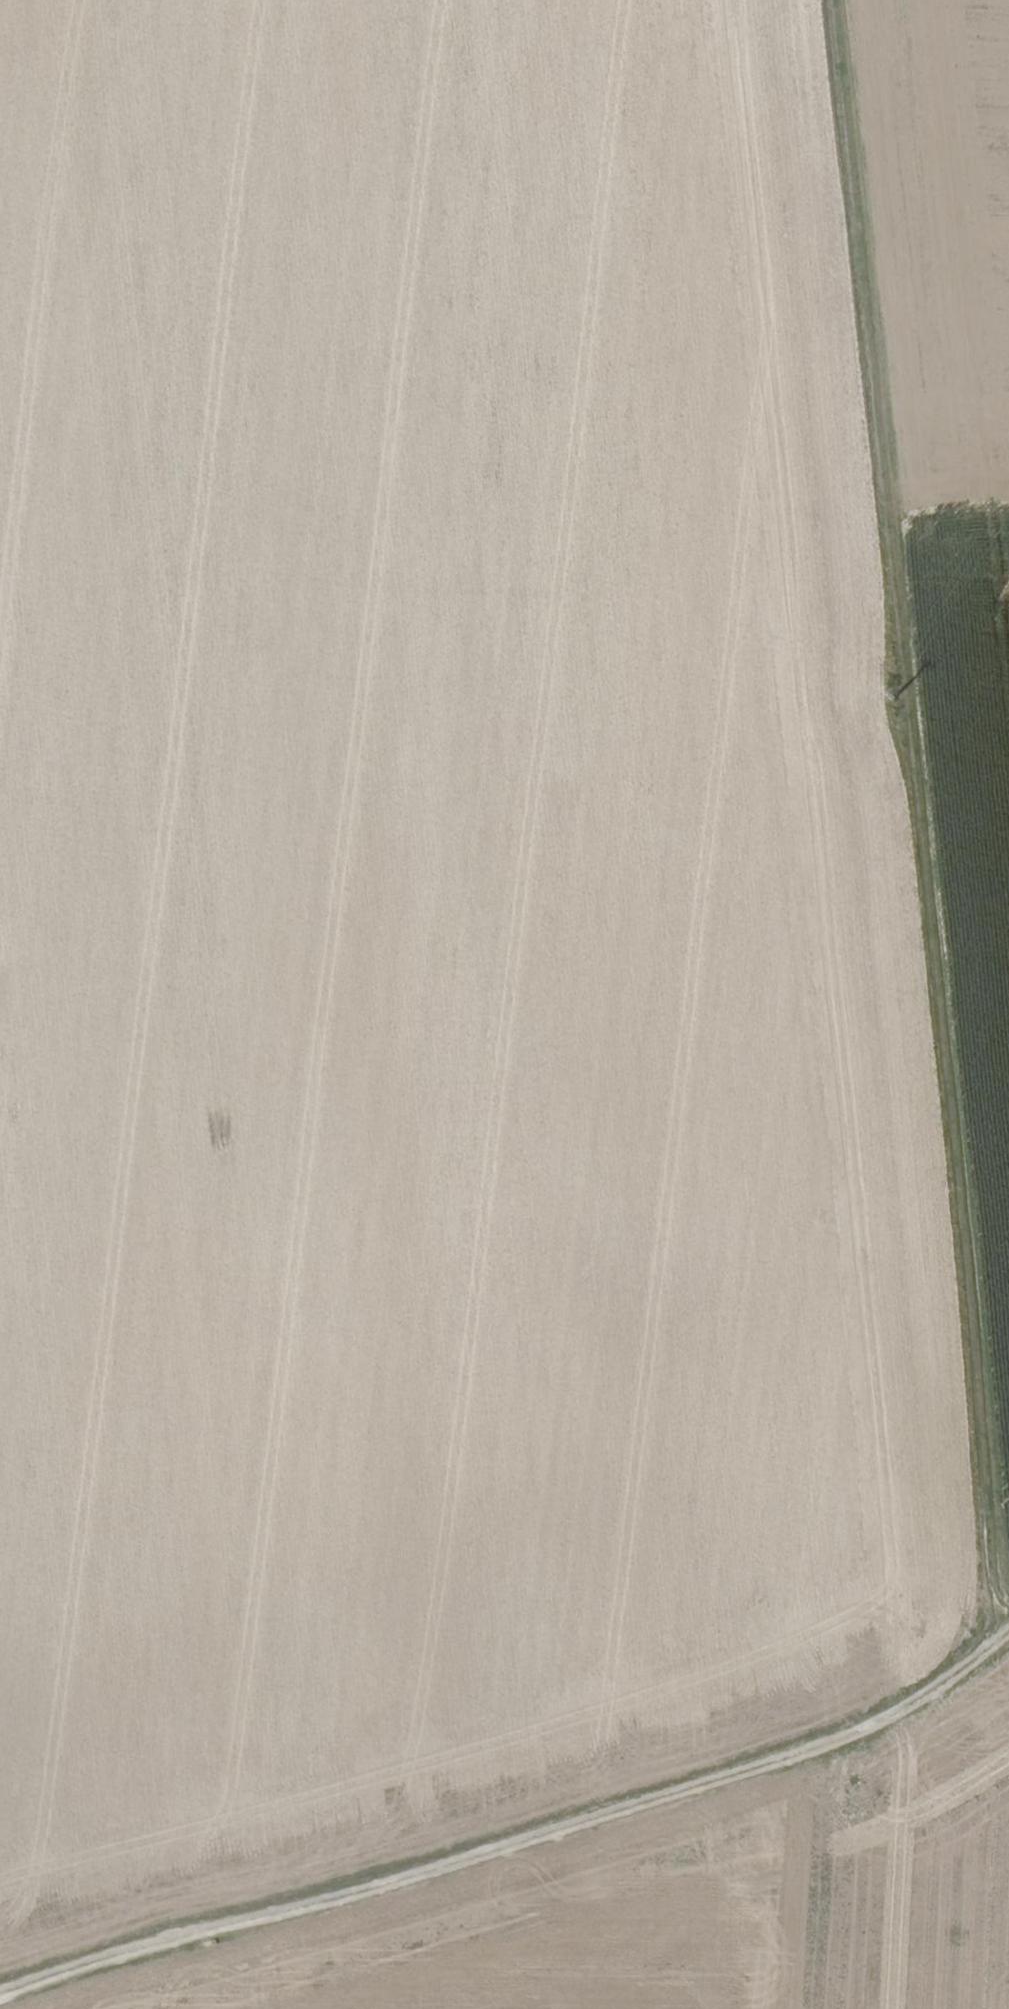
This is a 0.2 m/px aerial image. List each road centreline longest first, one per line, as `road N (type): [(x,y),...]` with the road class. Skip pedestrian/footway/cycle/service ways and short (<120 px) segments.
road 1 (track): [(1006,1634),(836,0)]
road 2 (track): [(1008,1631),(902,1712),(831,1744),(388,1883),(0,1993)]

